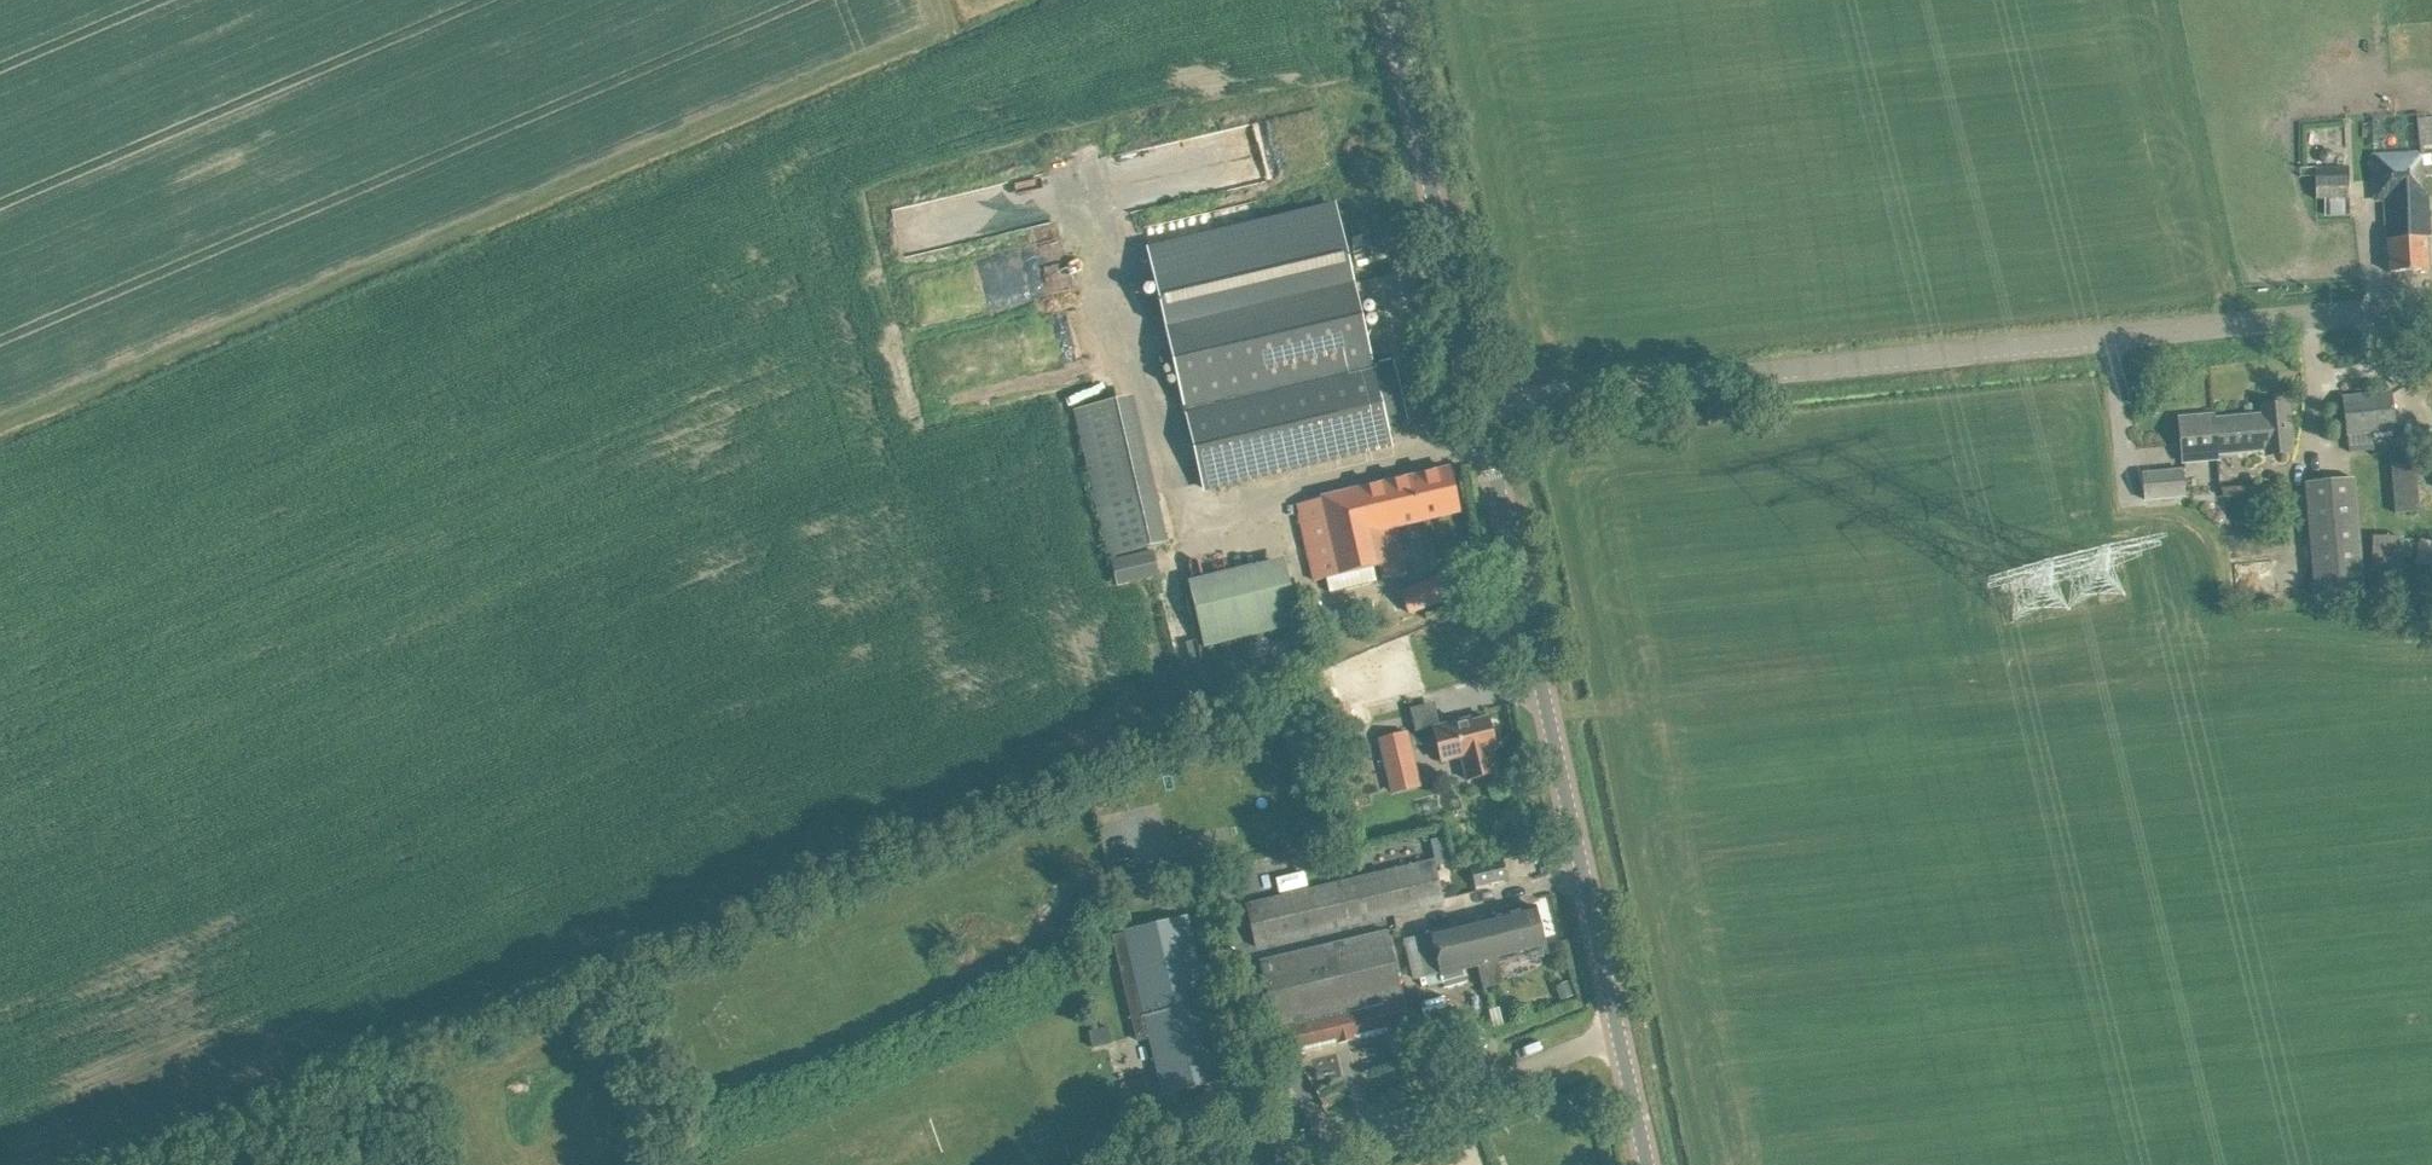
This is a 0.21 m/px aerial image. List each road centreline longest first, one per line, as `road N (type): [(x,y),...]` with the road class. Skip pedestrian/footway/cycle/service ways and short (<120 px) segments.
road 1 (unclassified): [(1480,402),(2431,305)]
road 2 (tertiary): [(1647,1164),(1480,402)]
road 3 (tertiary): [(1480,402),(1391,0)]
road 4 (track): [(1286,1164),(1617,1031)]

